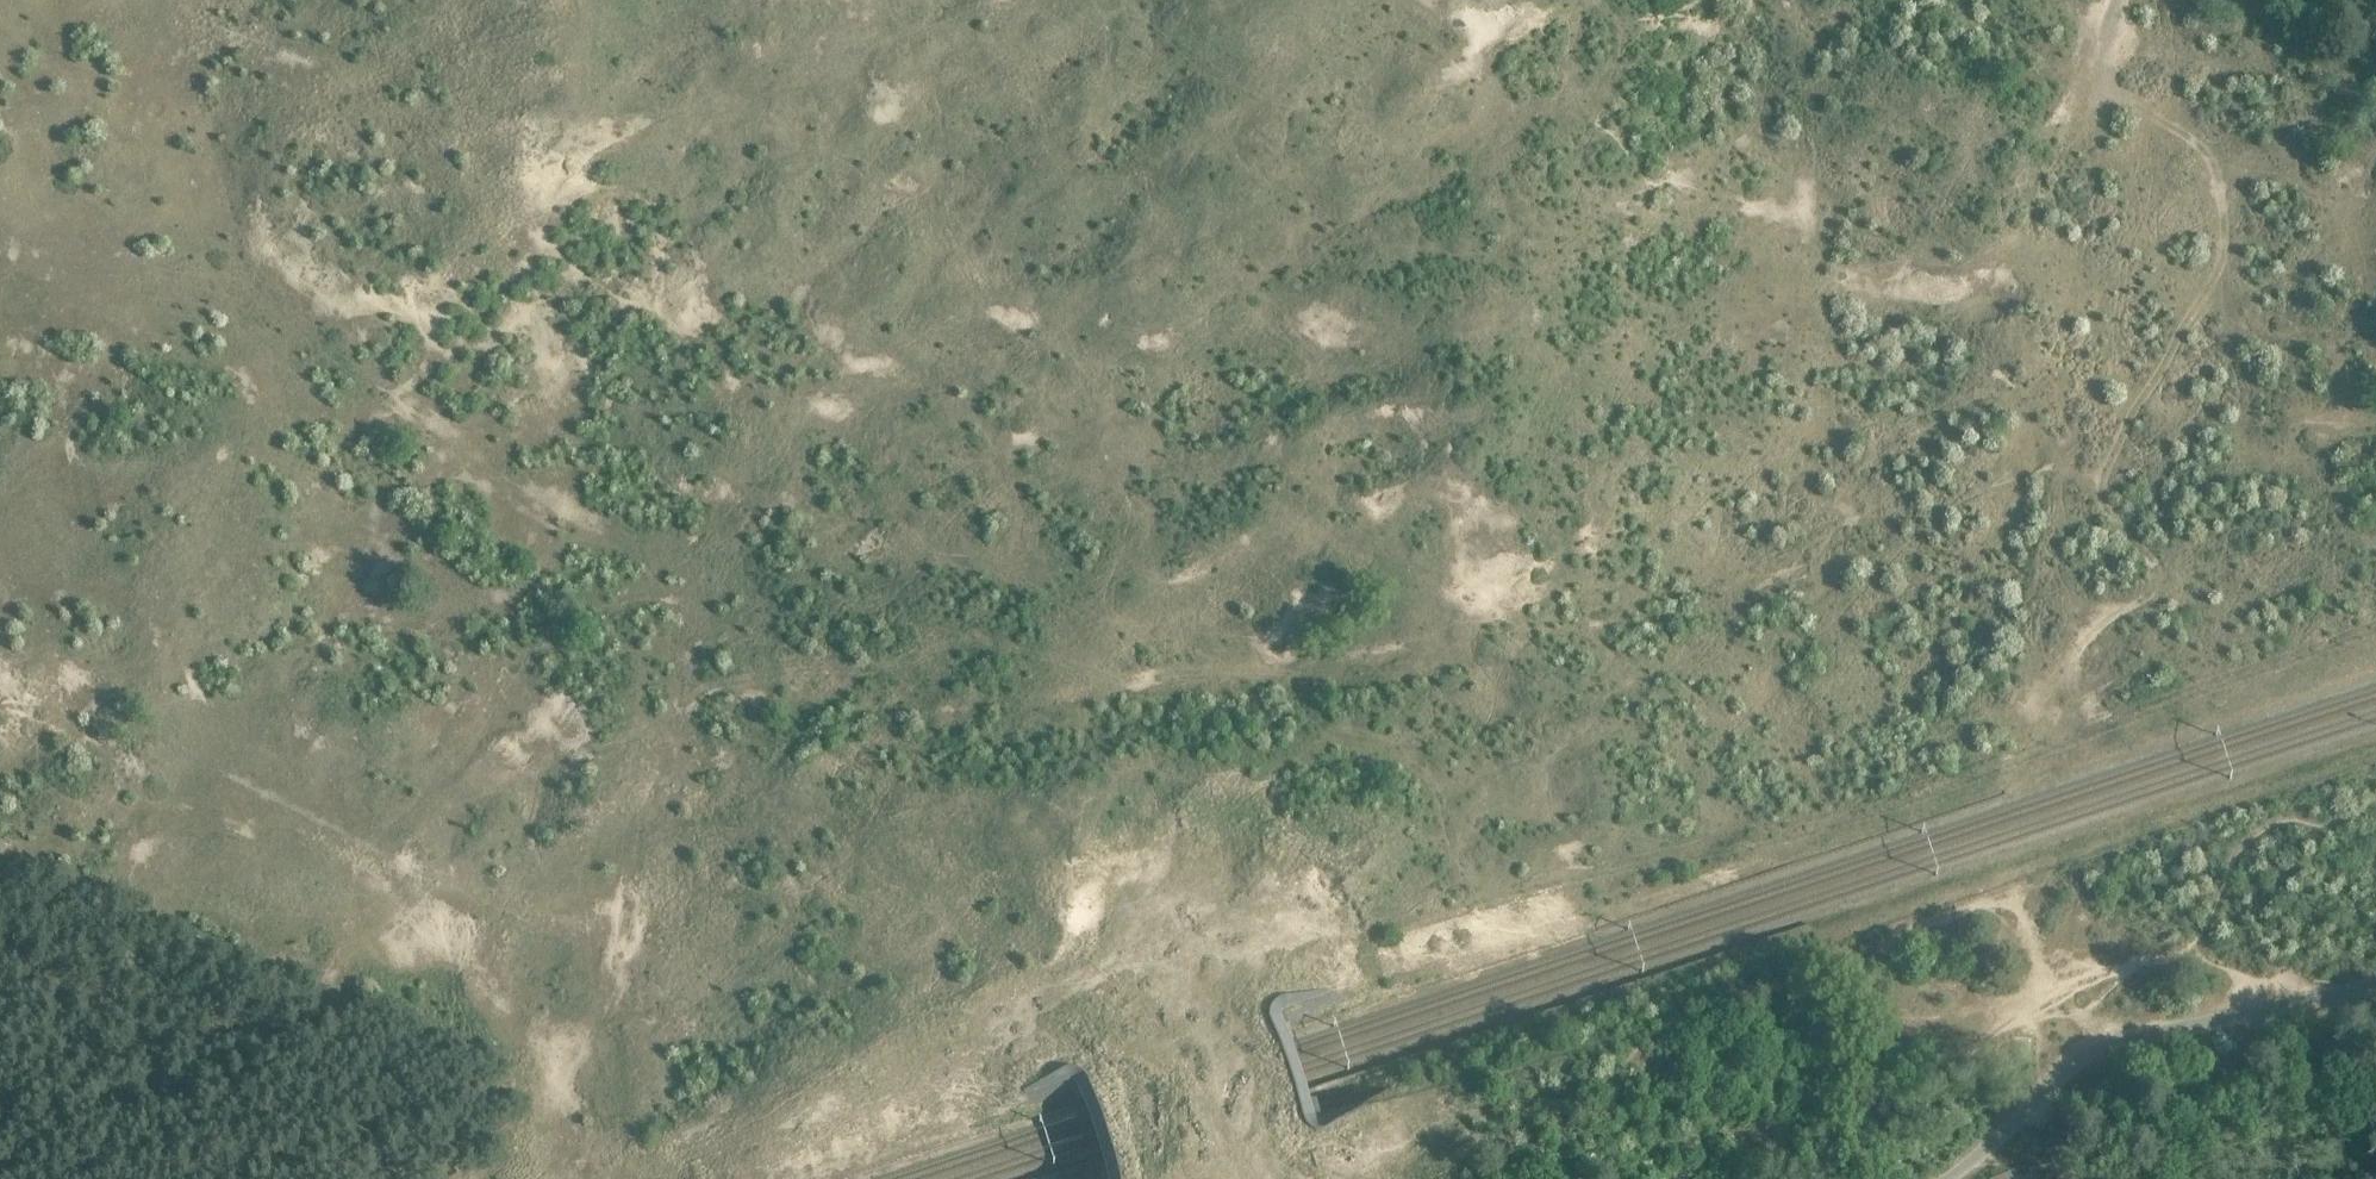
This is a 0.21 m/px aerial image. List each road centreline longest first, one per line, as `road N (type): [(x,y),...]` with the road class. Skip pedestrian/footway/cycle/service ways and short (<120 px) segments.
road 1 (track): [(172,0),(264,288),(413,417),(706,579),(638,951),(595,1057)]
road 2 (track): [(2067,704),(2072,648),(2158,589),(2100,484),(2218,237),(2218,181),(2118,113),(2095,71),(2109,0)]

